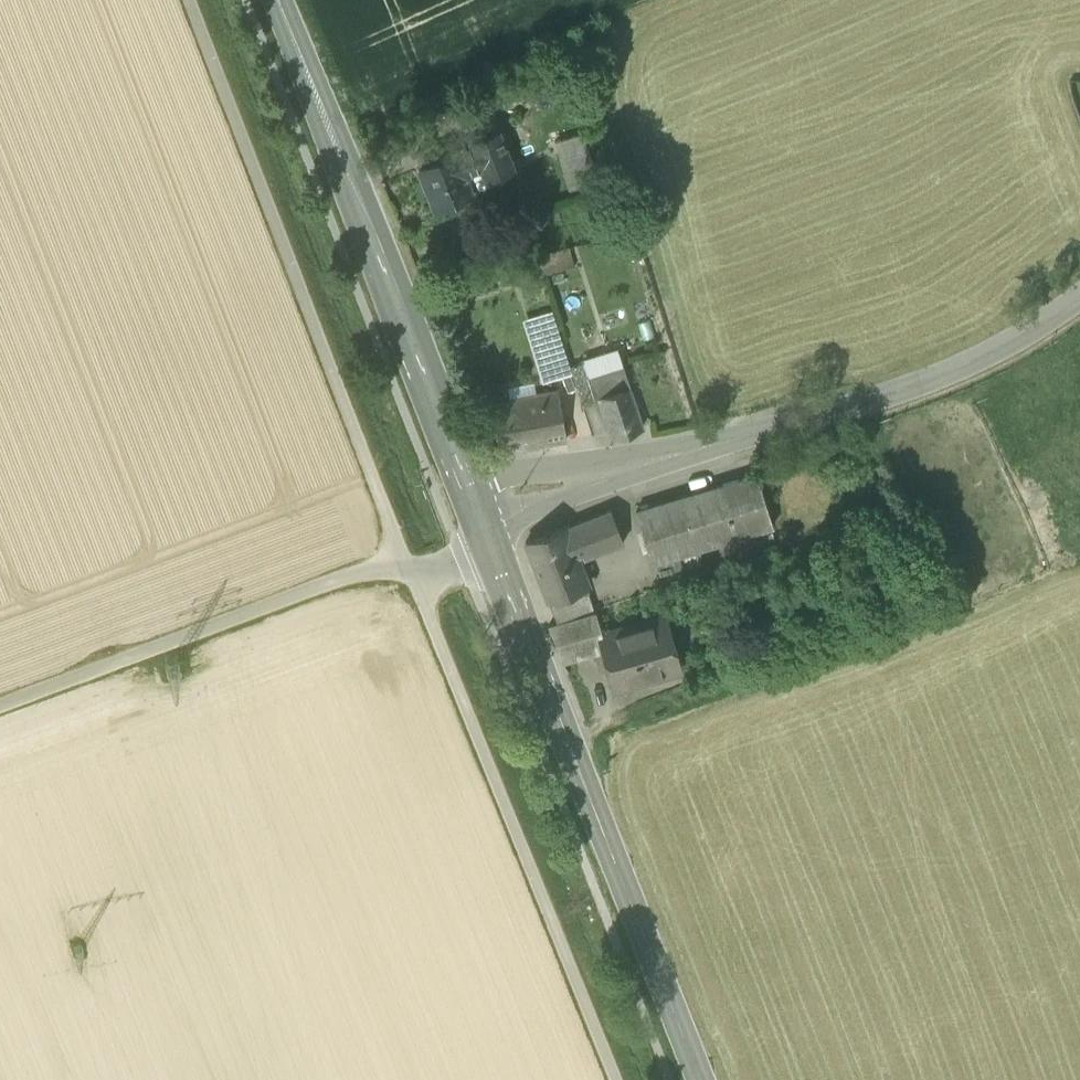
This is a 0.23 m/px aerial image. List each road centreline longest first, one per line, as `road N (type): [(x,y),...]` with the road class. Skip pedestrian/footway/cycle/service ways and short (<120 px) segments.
road 1 (track): [(615,1079),(189,0)]
road 2 (residential): [(474,501),(621,471),(916,386),(1018,338),(1079,290)]
road 3 (secondary): [(701,1079),(493,551)]
road 4 (secondary): [(474,501),(278,0)]
road 5 (unclassified): [(0,703),(369,566),(408,569),(493,551)]

